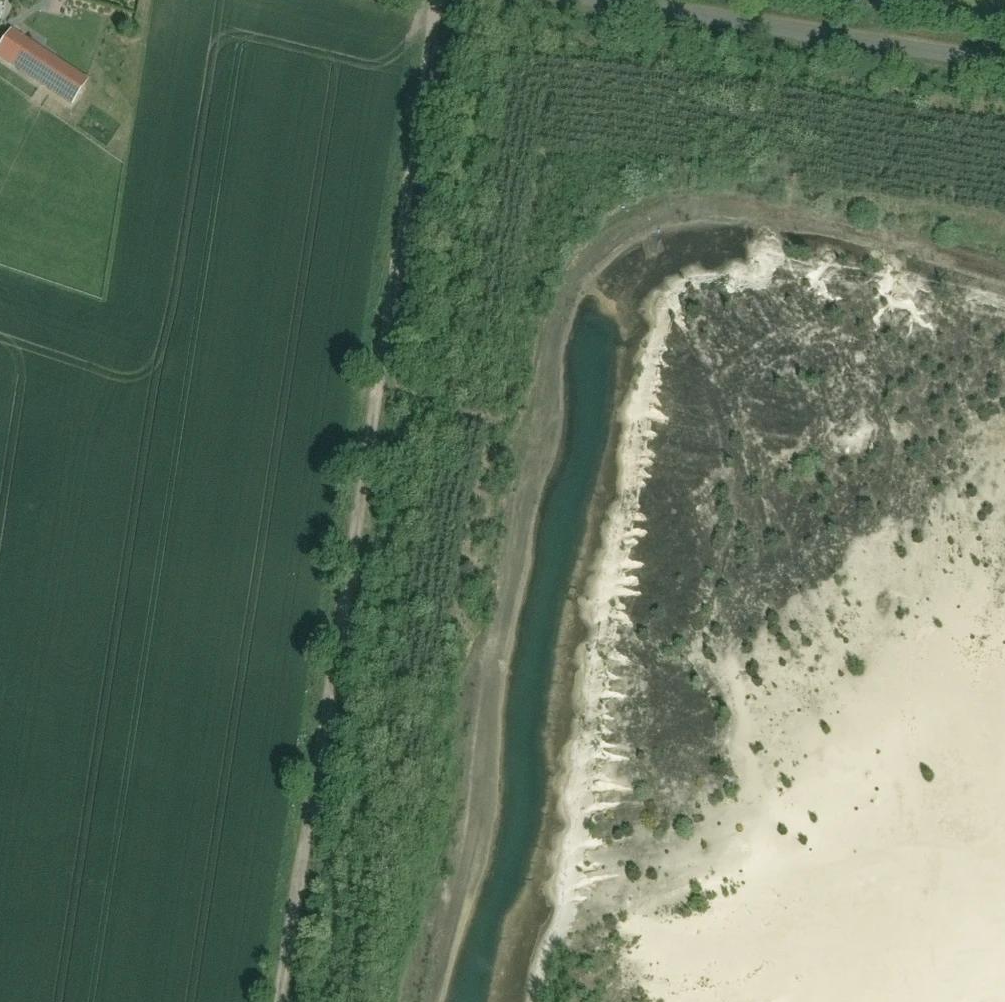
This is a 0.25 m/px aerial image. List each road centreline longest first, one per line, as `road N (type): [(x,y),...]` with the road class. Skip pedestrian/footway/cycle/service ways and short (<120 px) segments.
road 1 (track): [(438,0),(282,1001)]
road 2 (unclassified): [(1004,67),(607,0)]

